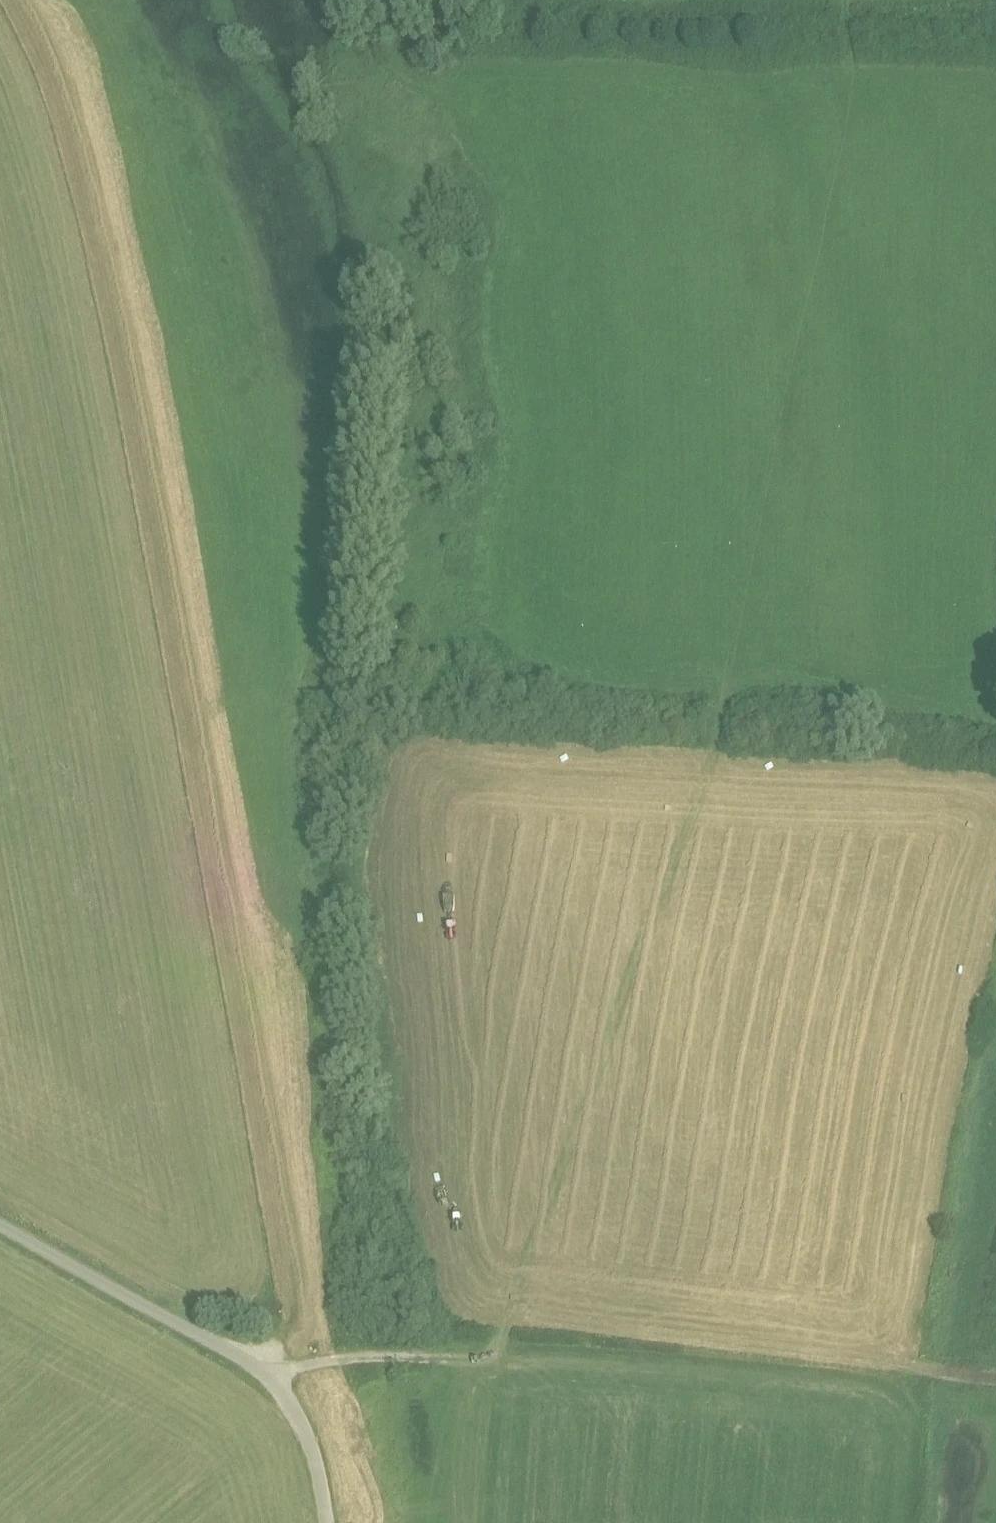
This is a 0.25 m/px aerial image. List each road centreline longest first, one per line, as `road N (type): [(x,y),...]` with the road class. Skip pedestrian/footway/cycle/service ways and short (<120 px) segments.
road 1 (unclassified): [(329,1522),(306,1429),(262,1374),(0,1221)]
road 2 (track): [(491,1354),(326,1360),(270,1381)]

